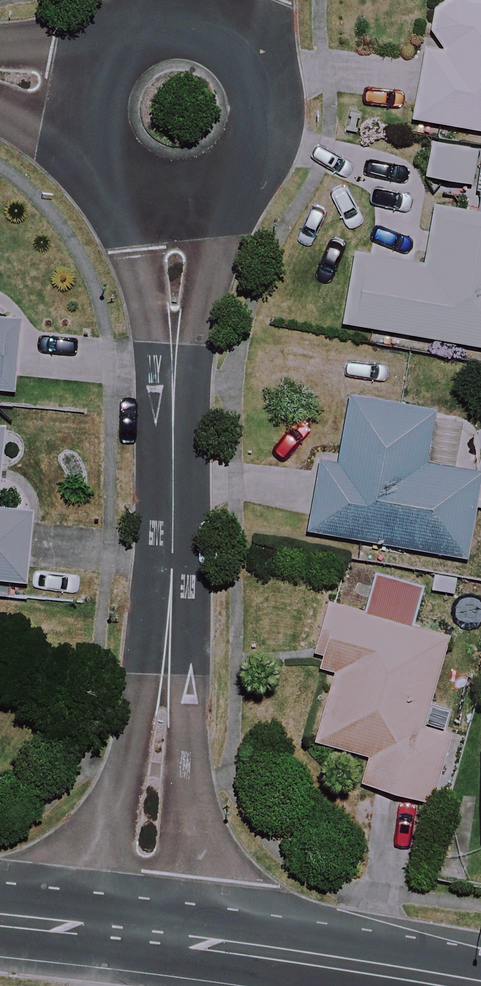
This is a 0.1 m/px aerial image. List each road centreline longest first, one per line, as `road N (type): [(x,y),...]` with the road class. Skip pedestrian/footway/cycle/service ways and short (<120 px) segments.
road 1 (residential): [(136,937),(164,692),(174,208)]
road 2 (tertiary): [(479,985),(136,937)]
road 3 (residential): [(221,6),(252,26),(274,55),(285,90),(283,127),(269,160),(244,187),(211,204),(174,208)]
road 4 (residential): [(174,208),(140,200),(88,153),(77,84)]
road 5 (tertiary): [(136,937),(0,922)]
road 6 (residential): [(77,84),(90,49),(115,21),(172,0)]

